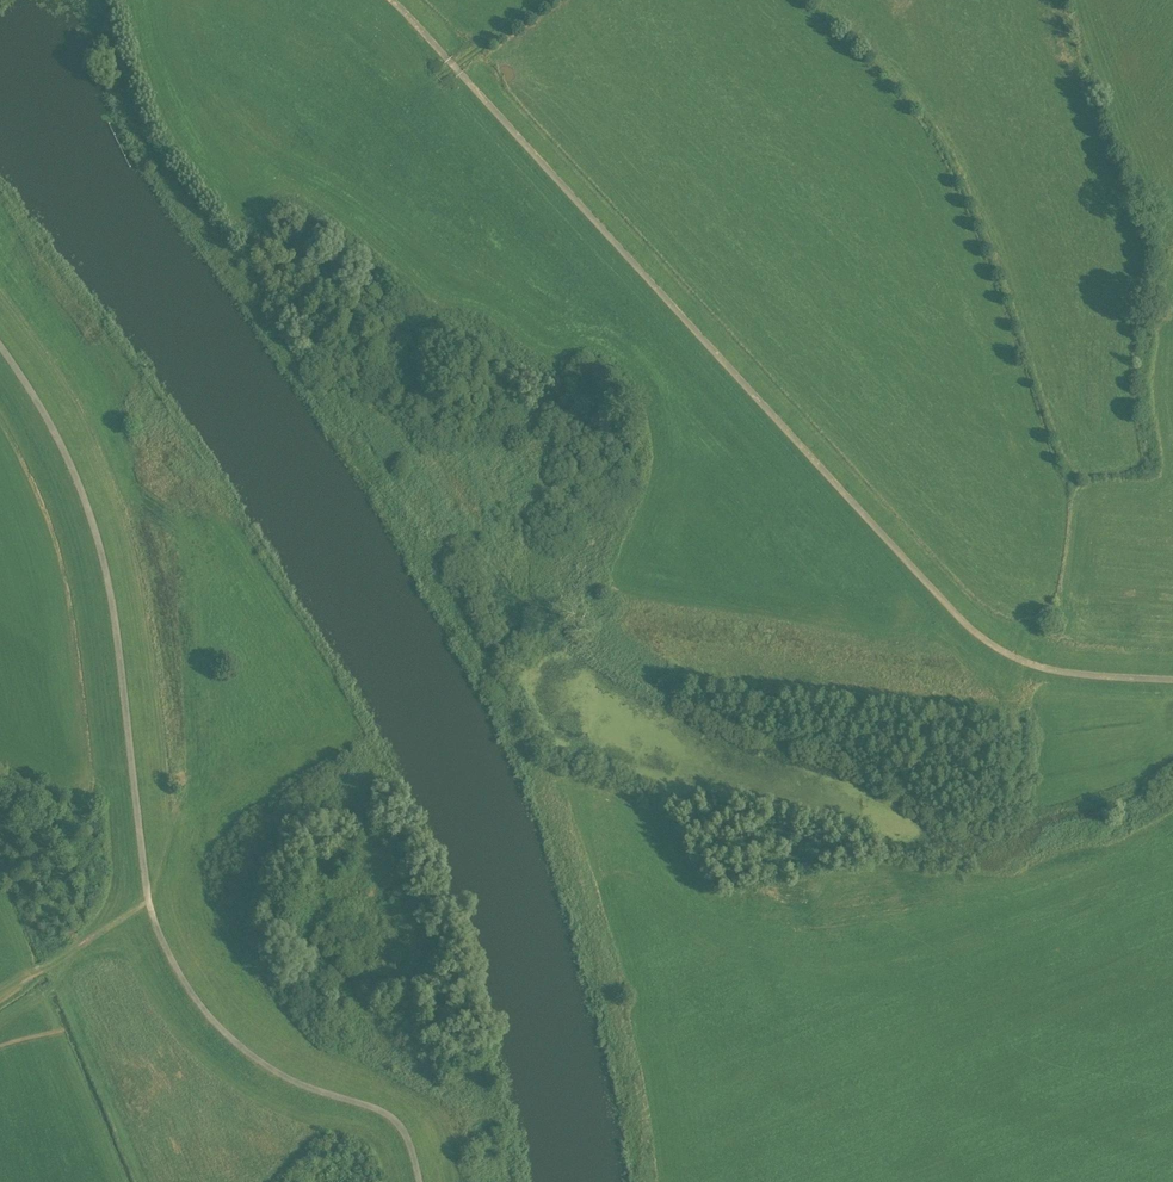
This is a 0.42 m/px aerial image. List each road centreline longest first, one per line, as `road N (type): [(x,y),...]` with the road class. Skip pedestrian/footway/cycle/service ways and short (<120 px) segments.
road 1 (track): [(456,65),(961,619),(1044,667),(1172,678)]

